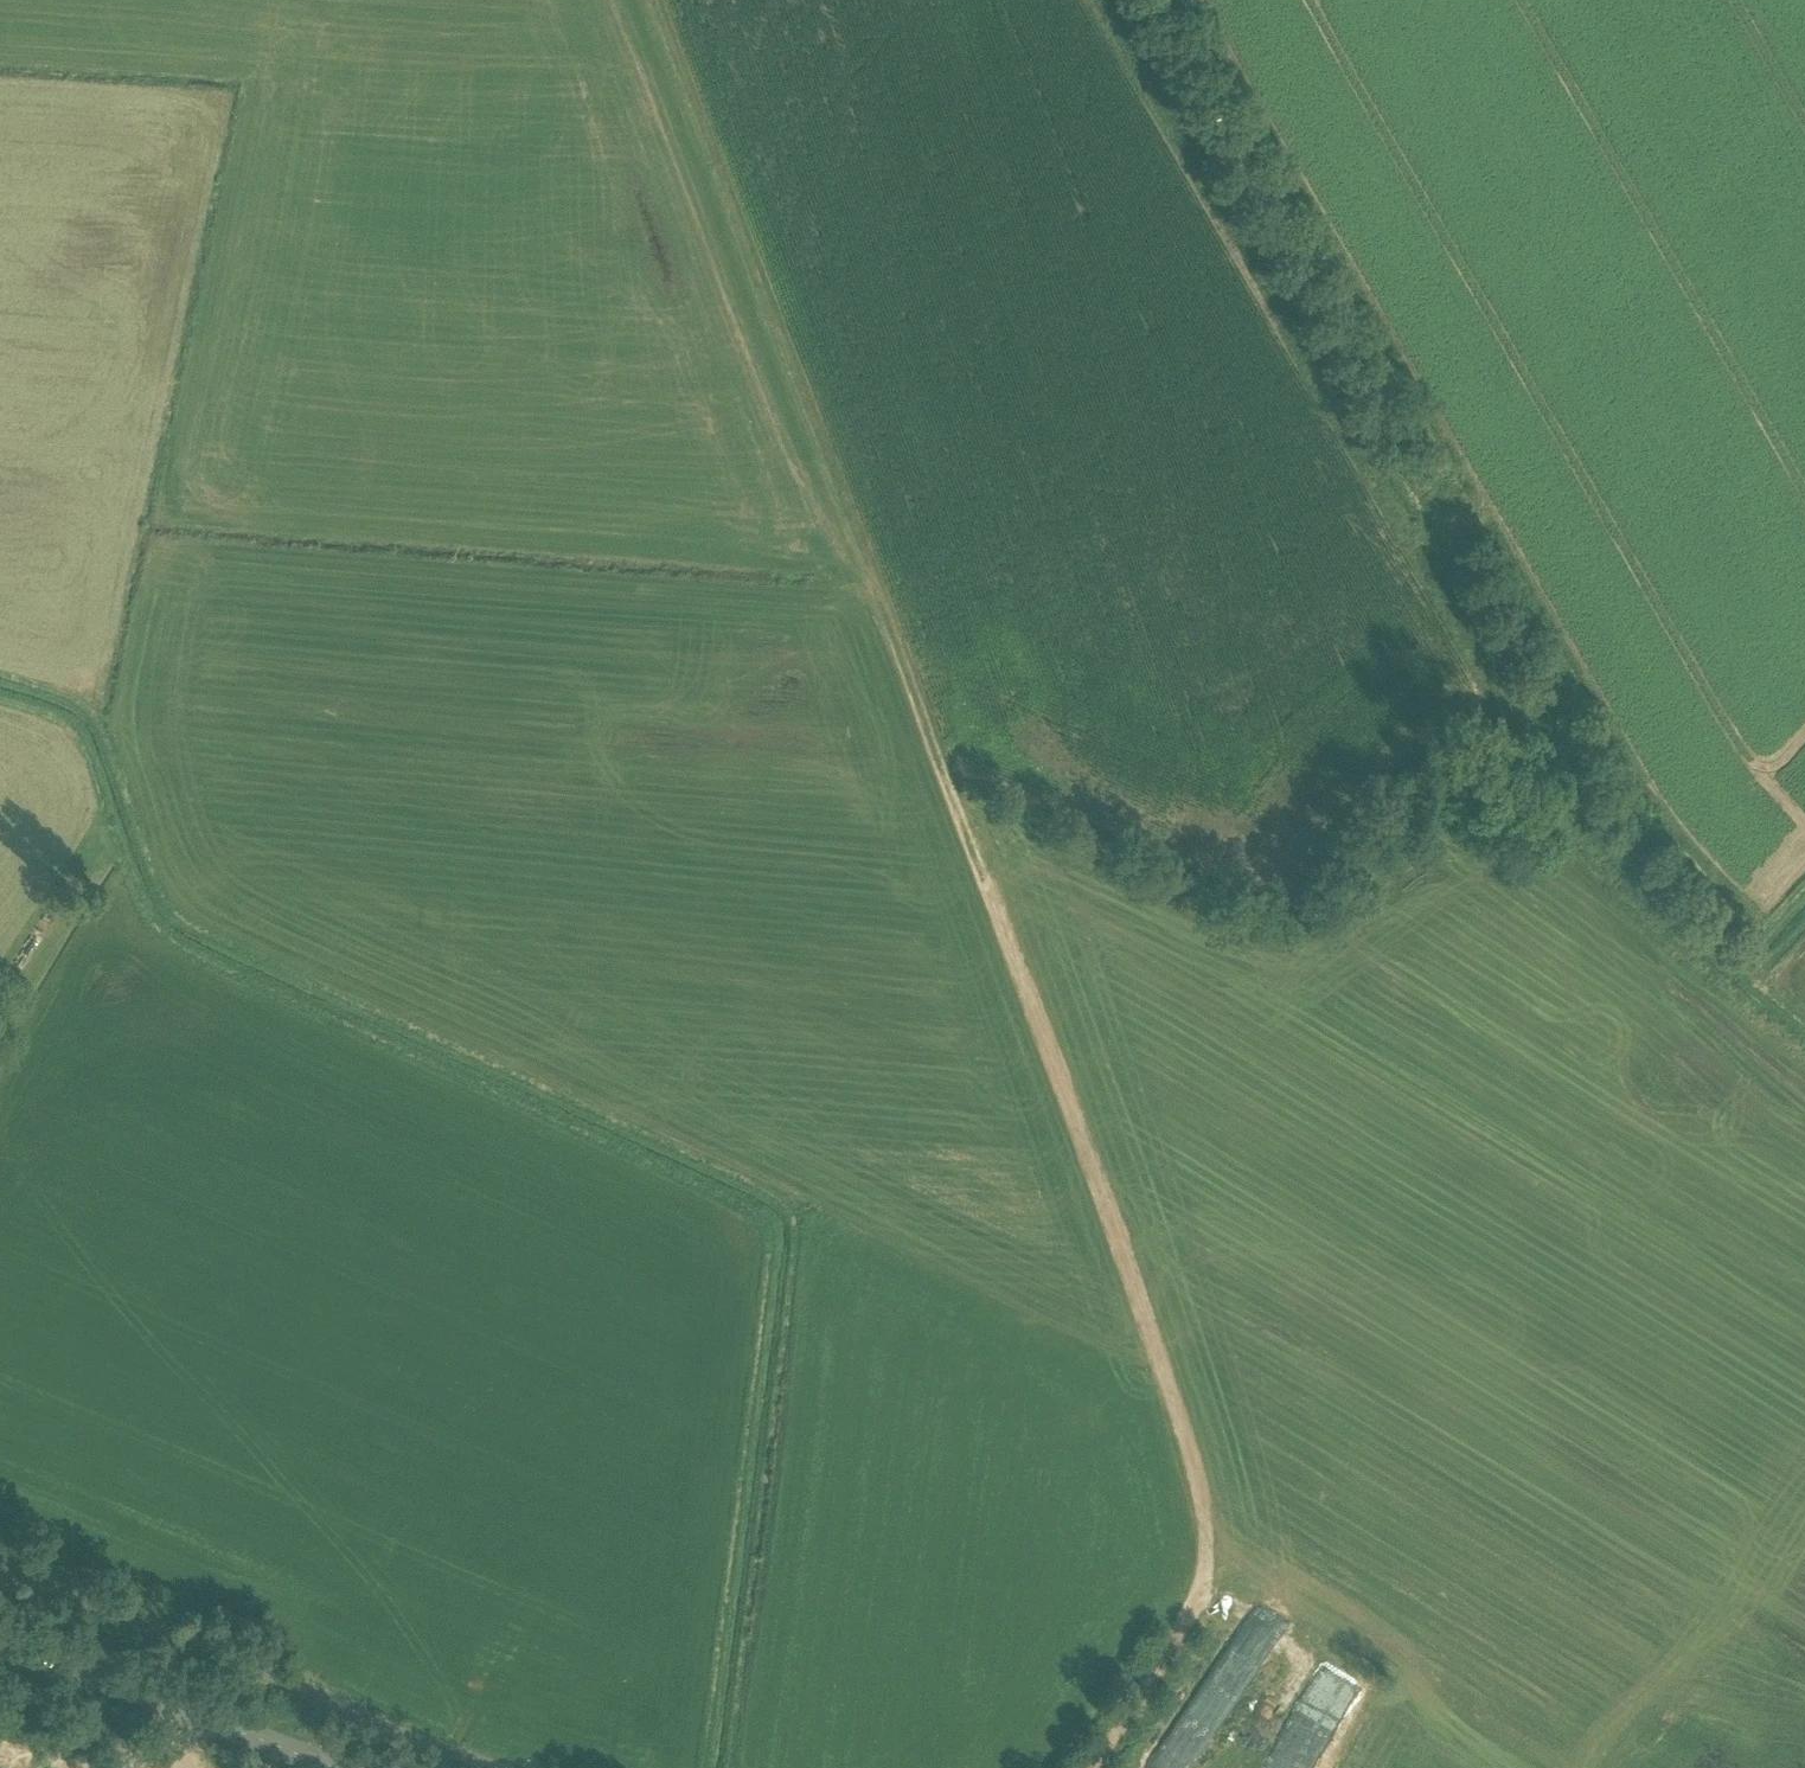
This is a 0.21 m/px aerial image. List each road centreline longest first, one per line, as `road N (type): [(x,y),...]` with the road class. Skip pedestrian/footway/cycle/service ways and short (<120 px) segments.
road 1 (track): [(654,0),(1077,1128),(1164,1387),(1205,1563),(1170,1650),(1089,1767)]
road 2 (track): [(0,672),(62,690),(103,722),(183,915),(792,1203),(802,1234),(735,1767)]
road 3 (secondary): [(0,1639),(336,1767)]

